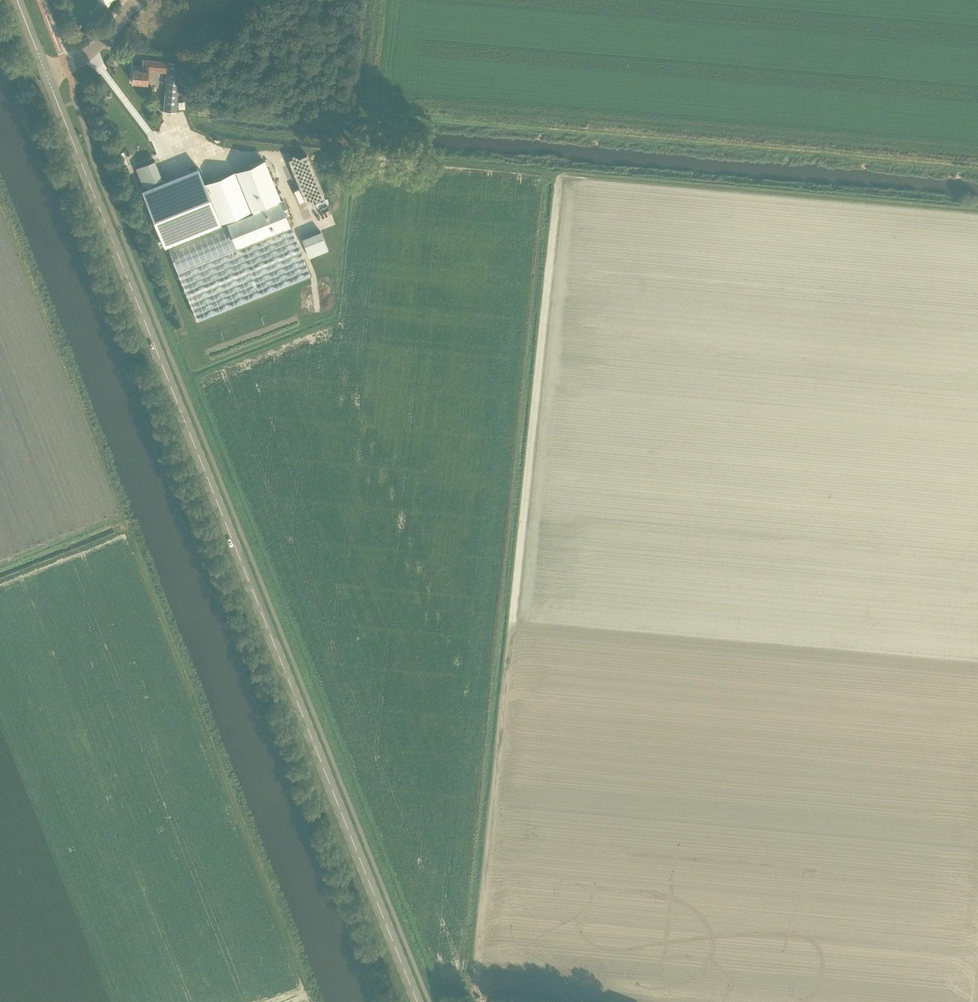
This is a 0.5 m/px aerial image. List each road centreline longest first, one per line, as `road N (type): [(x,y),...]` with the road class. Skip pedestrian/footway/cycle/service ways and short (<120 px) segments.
road 1 (tertiary): [(418,1001),(47,76)]

